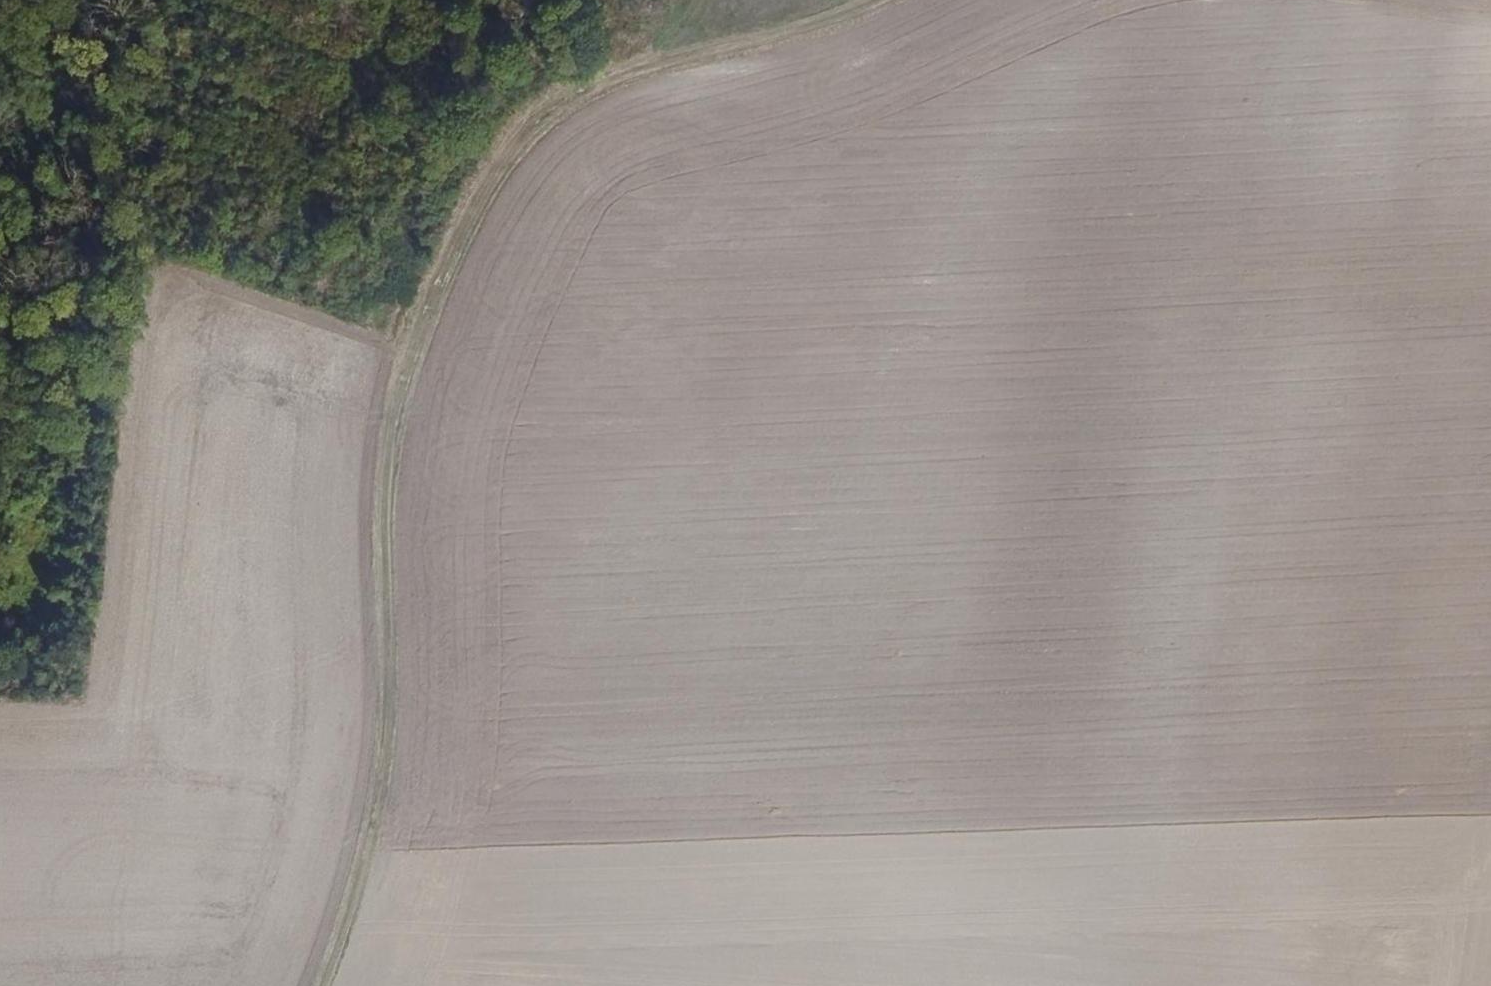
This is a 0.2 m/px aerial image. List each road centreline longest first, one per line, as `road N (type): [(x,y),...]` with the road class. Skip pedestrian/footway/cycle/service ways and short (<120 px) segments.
road 1 (track): [(886,0),(797,35),(609,79),(552,117),(514,156),(450,264),(405,367),(384,447),(385,727),(353,889),(319,985)]

